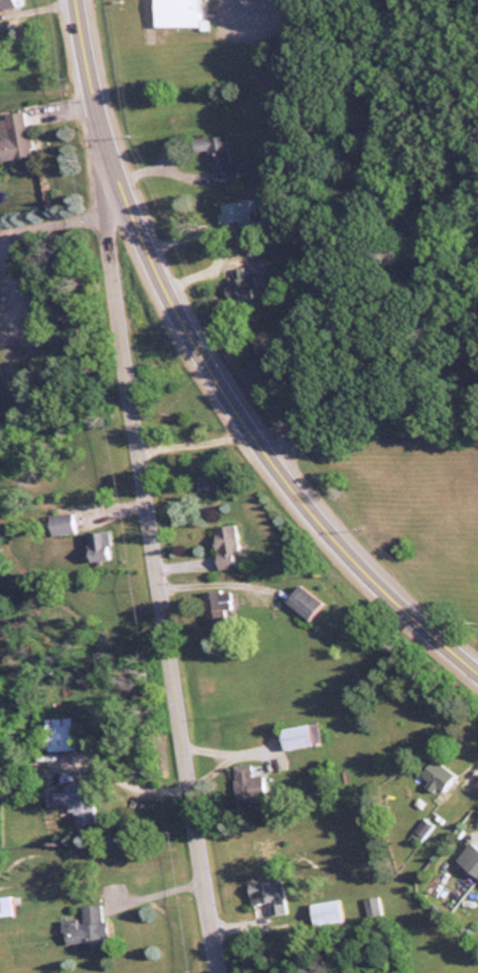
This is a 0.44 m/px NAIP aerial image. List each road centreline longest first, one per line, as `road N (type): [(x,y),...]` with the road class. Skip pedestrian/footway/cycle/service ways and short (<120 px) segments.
road 1 (residential): [(83,79),(220,972)]
road 2 (primary): [(477,675),(321,526),(193,344),(121,189),(83,79),(71,0)]

